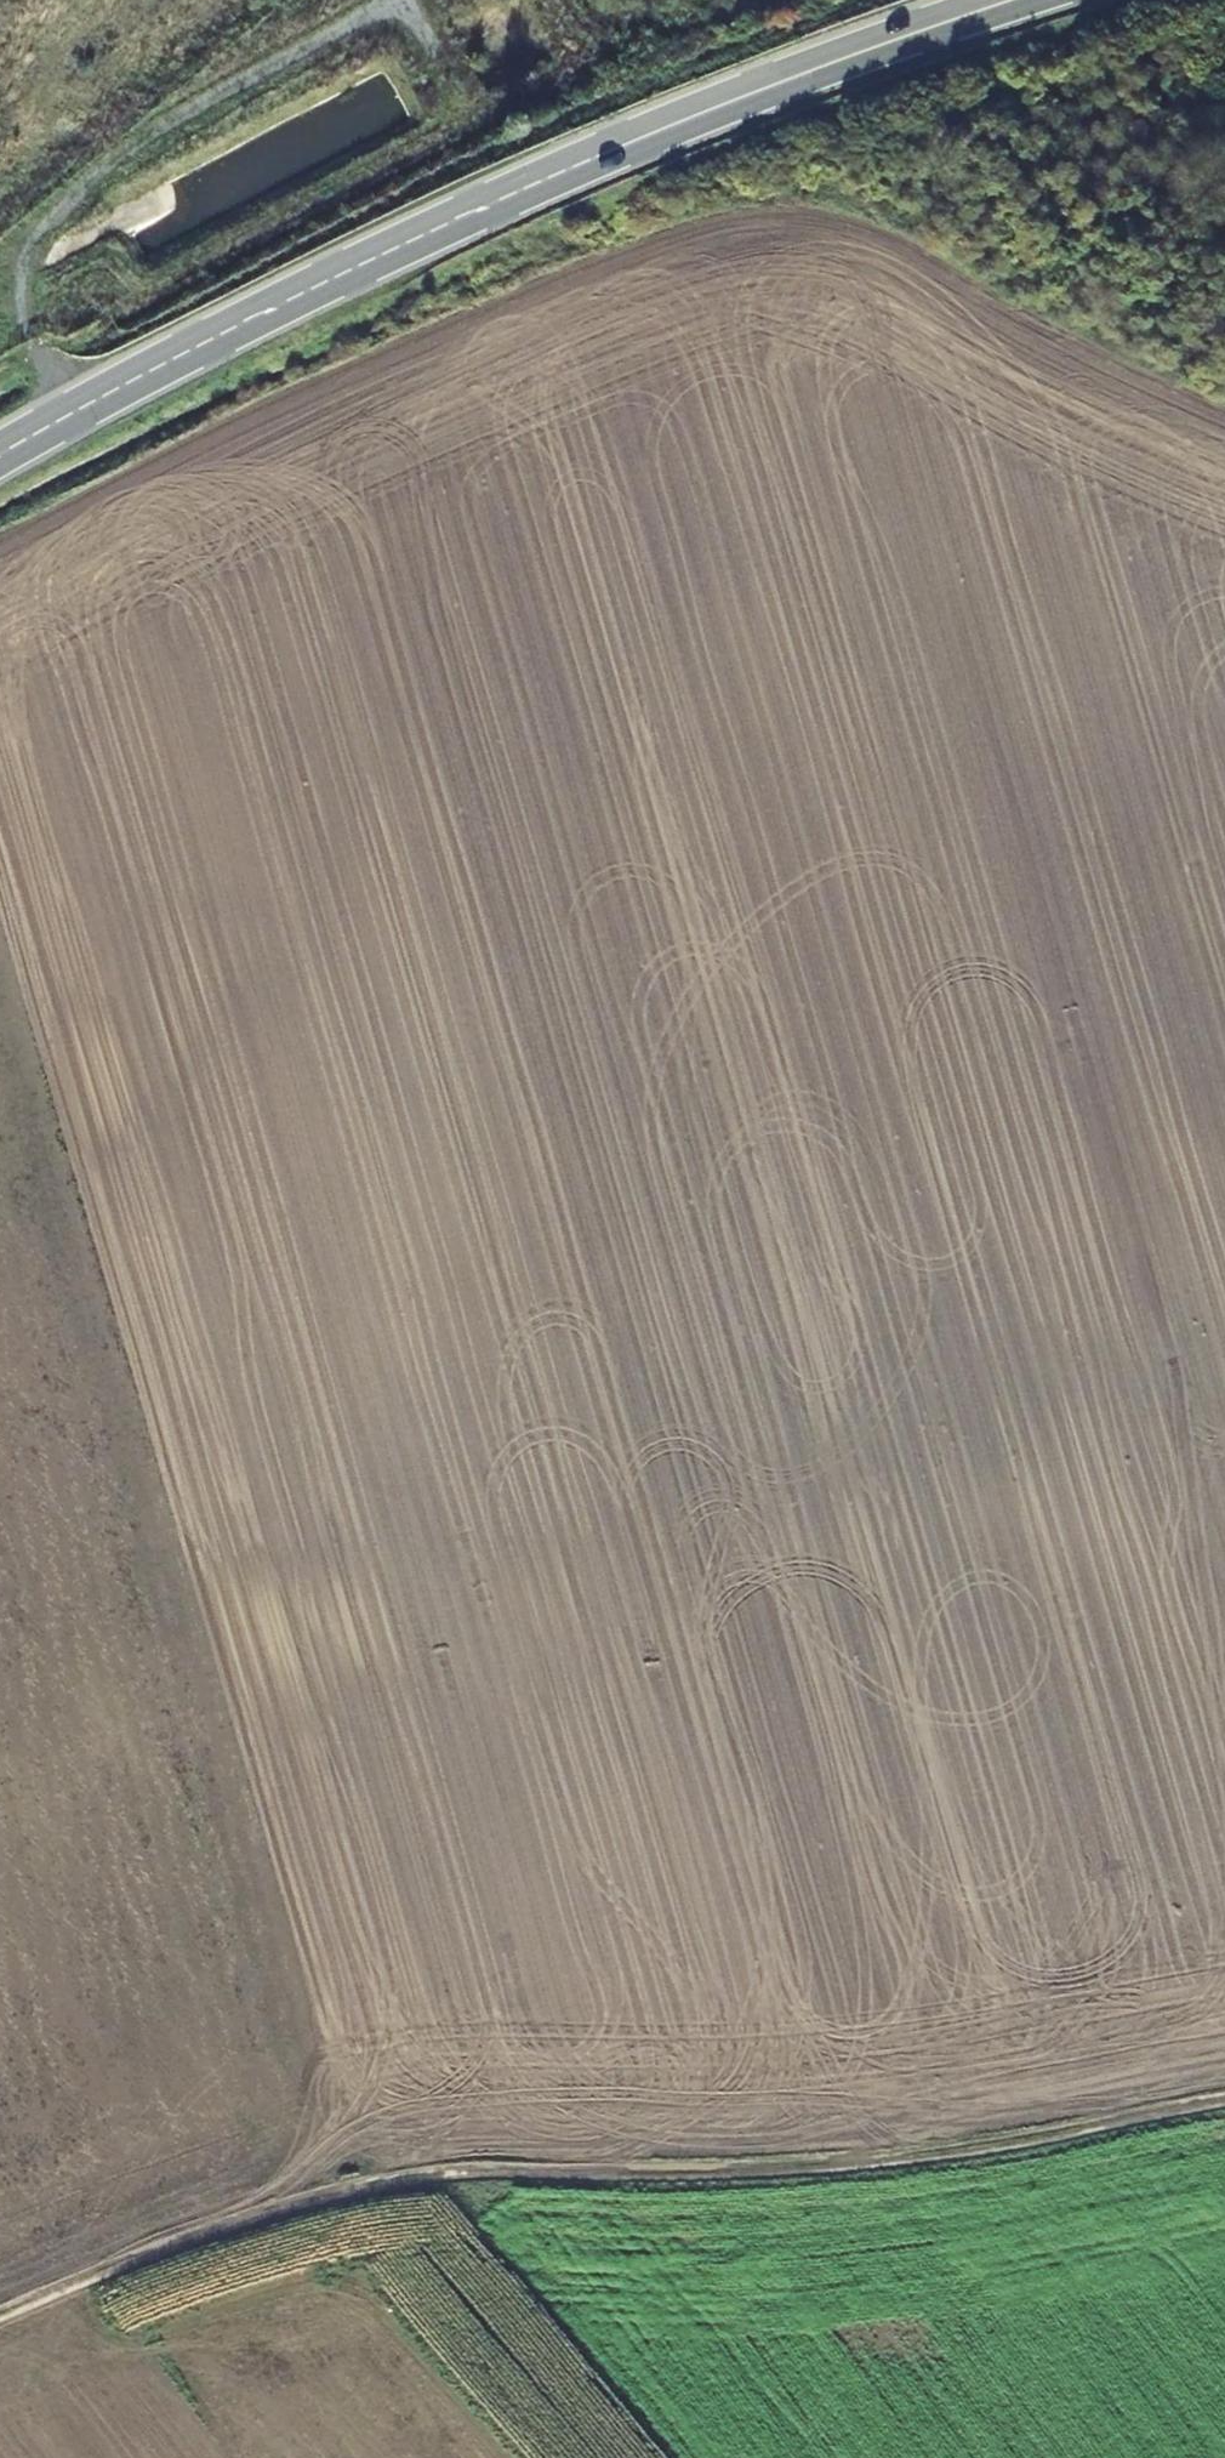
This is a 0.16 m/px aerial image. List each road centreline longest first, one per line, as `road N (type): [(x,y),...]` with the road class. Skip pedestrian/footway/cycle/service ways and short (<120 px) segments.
road 1 (track): [(0,2319),(224,2231),(421,2174),(810,2164),(1069,2130),(1224,2098)]
road 2 (secondary): [(0,457),(251,320),(503,200),(813,69),(1016,0)]

